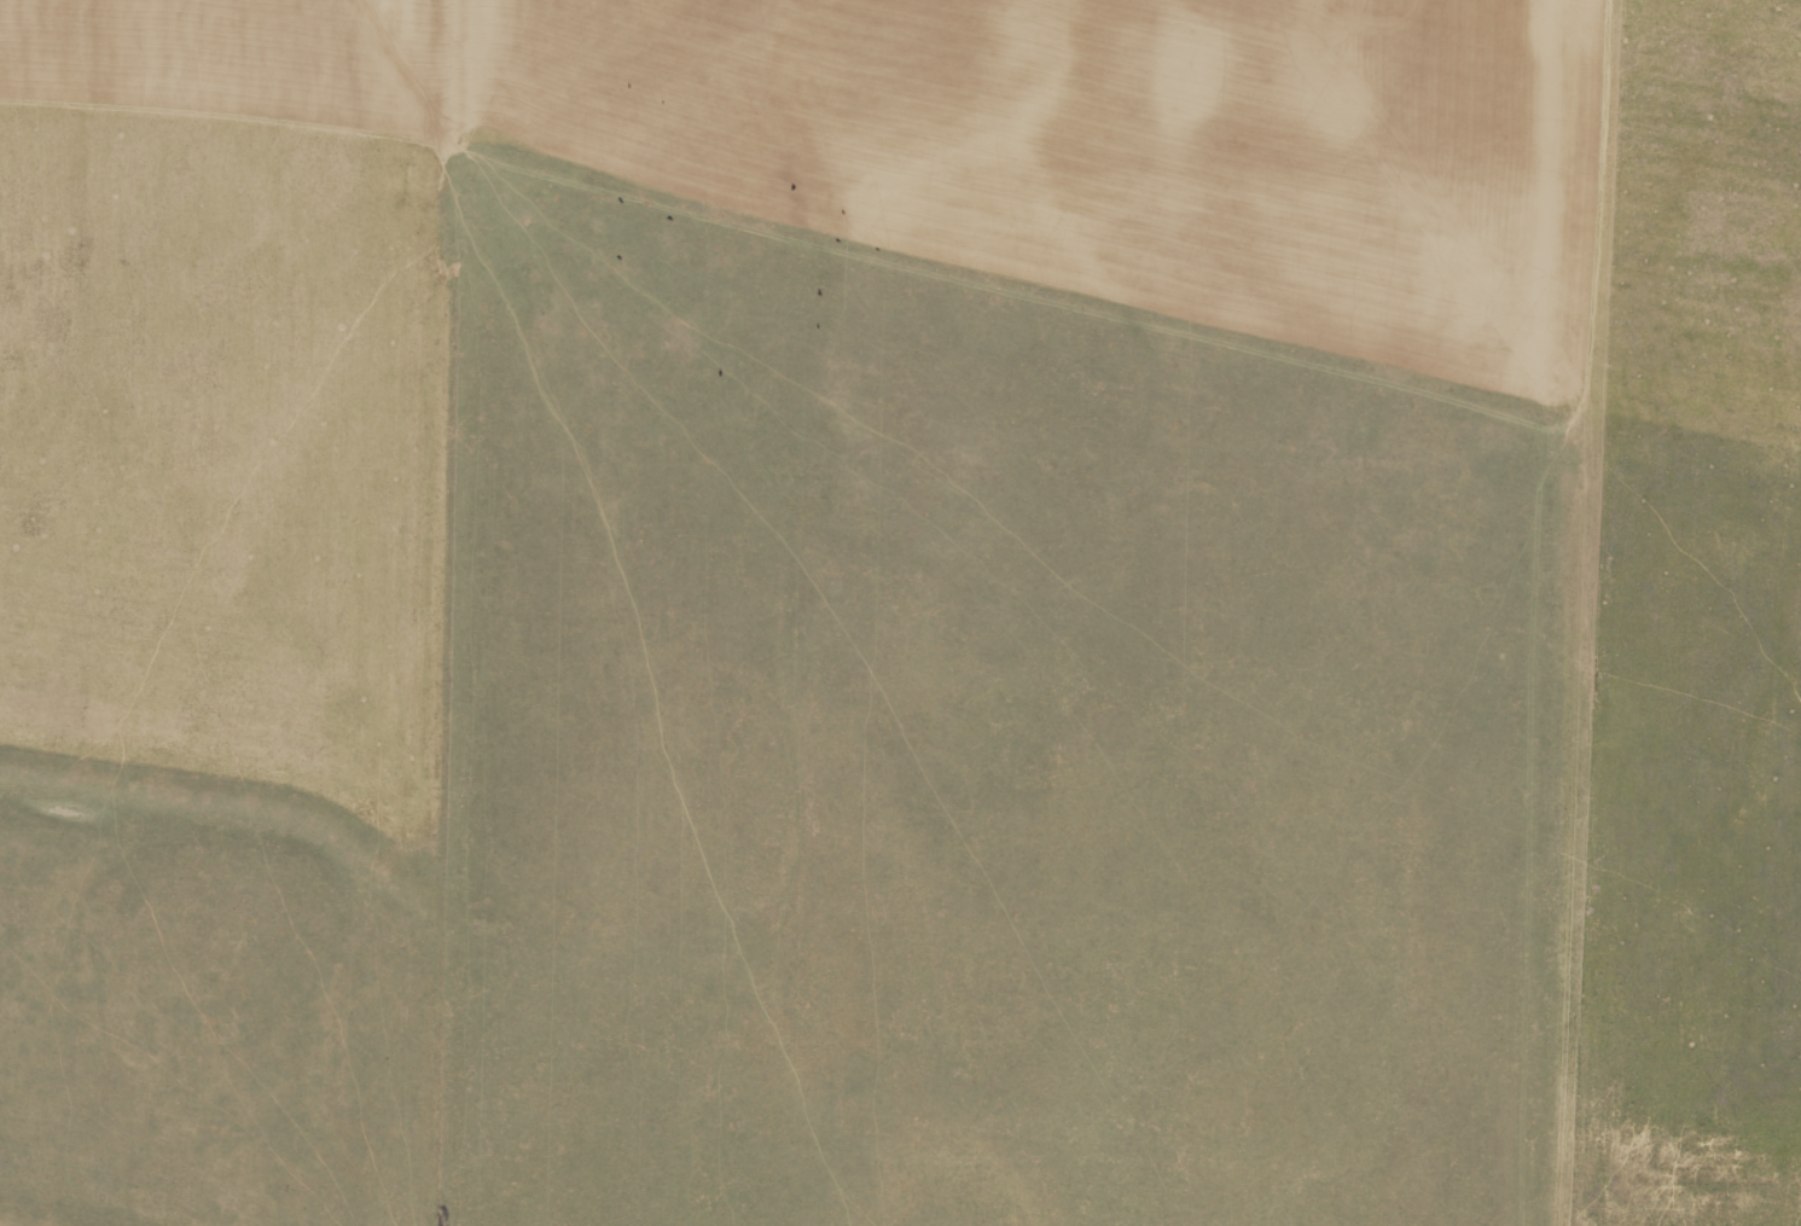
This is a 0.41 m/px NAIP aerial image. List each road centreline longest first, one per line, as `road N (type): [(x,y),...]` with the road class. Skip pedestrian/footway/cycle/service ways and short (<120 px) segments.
road 1 (residential): [(1550,1225),(1551,570),(1569,0)]

